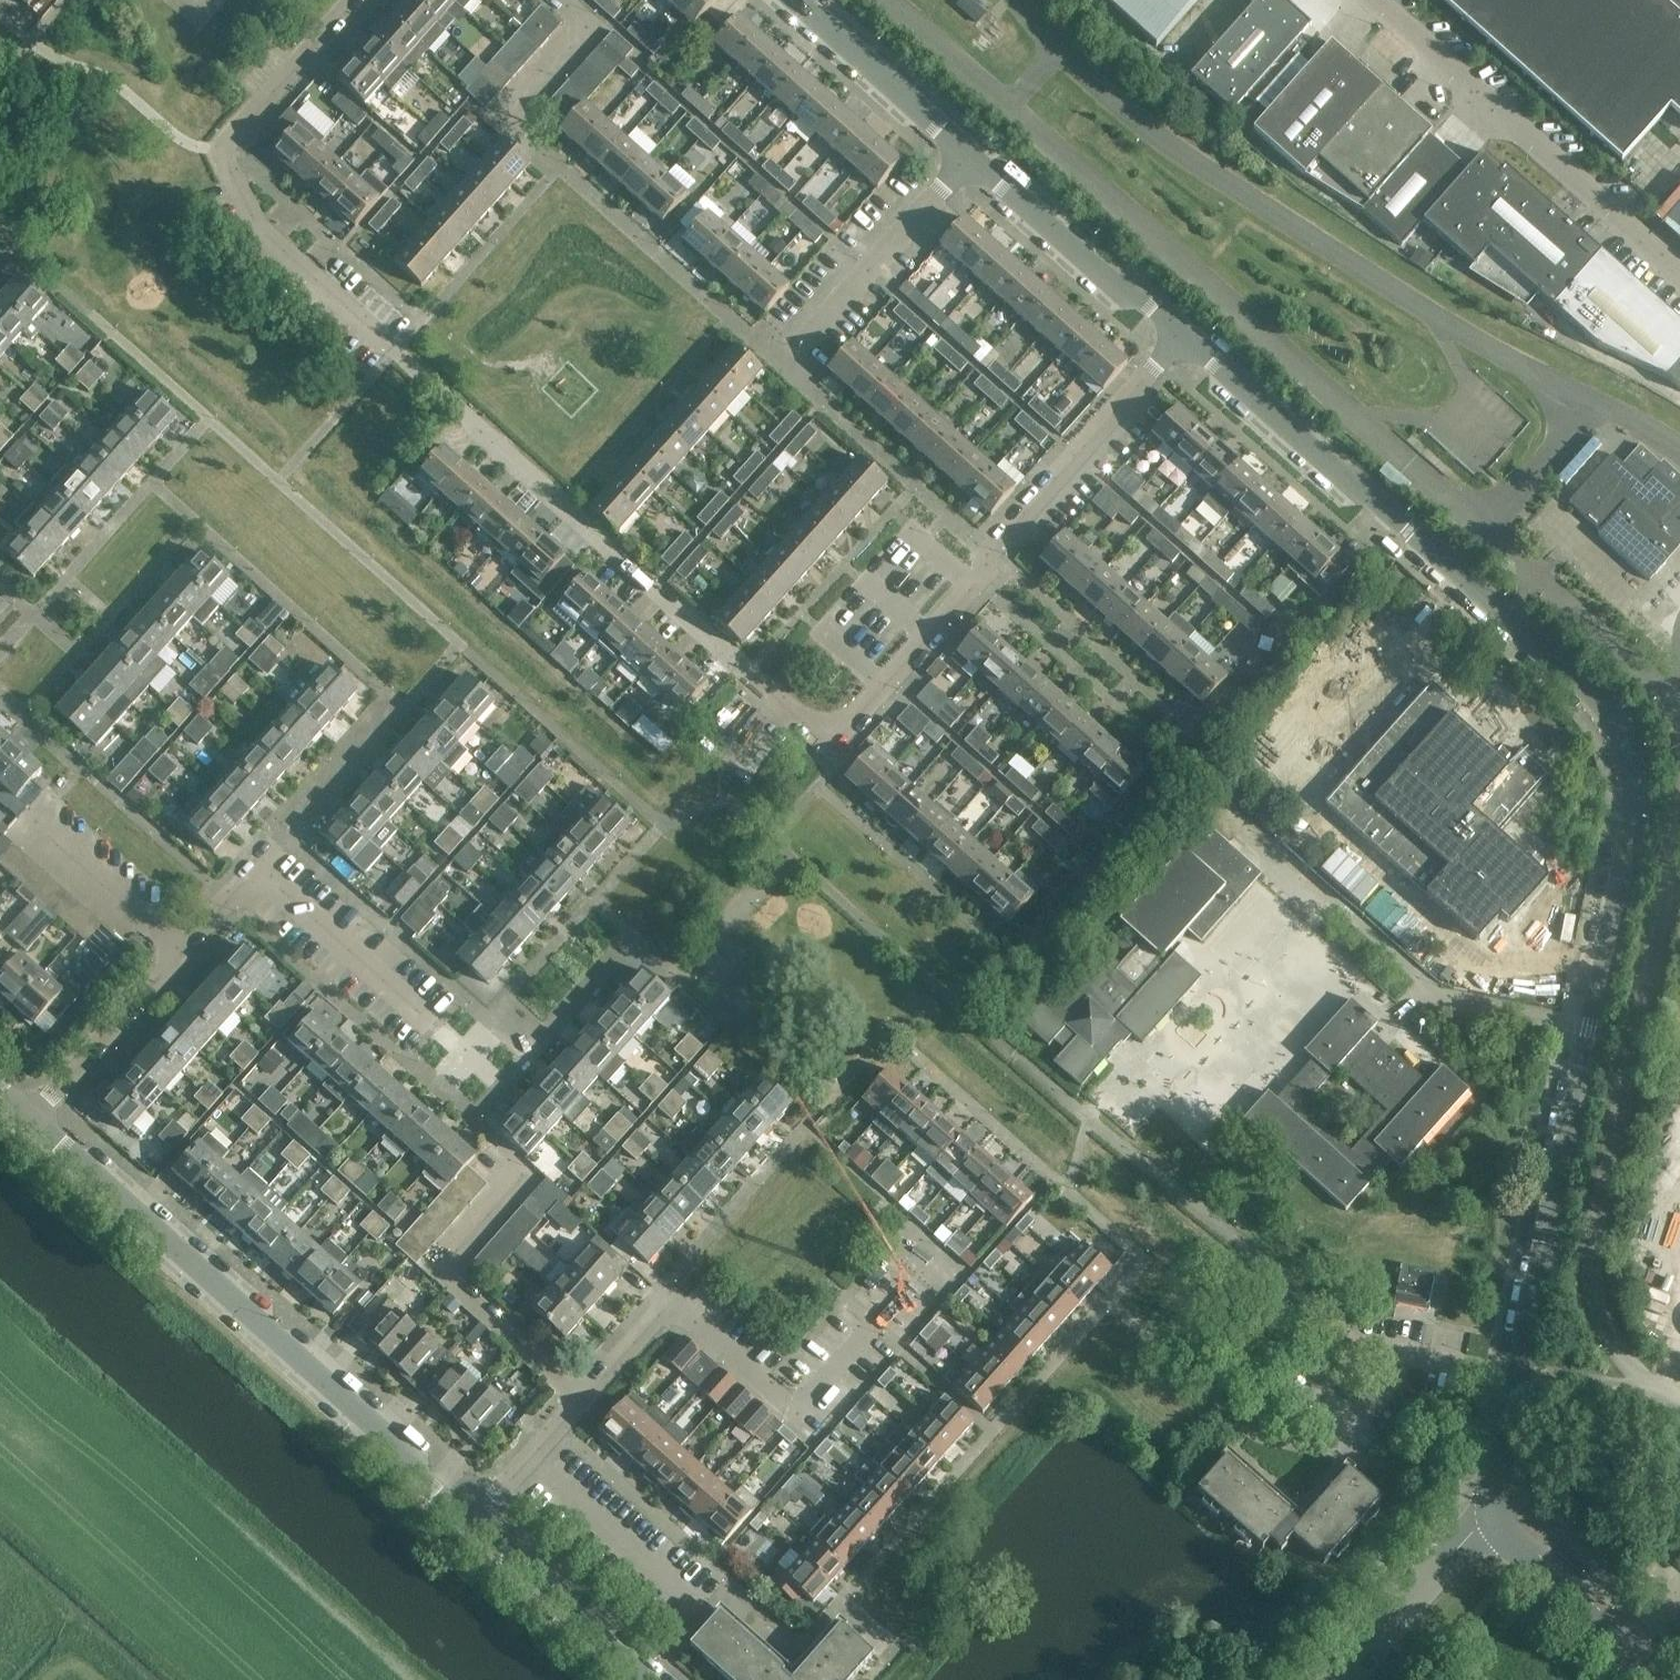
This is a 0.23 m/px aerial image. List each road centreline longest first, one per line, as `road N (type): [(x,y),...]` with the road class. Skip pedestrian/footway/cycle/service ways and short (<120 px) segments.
road 1 (residential): [(354,0),(225,146),(221,172),(230,198),(795,714),(827,732),(859,719),(1000,565)]
road 2 (residential): [(1505,1423),(1592,1028),(1637,779),(1625,738),(1596,703),(1186,346)]
road 3 (residential): [(480,1524),(29,1122)]
road 4 (unclassified): [(1679,273),(1374,0)]
road 5 (residential): [(180,958),(258,873),(423,1017)]
road 6 (residential): [(1000,565),(780,364)]
road 7 (residential): [(480,1524),(672,1297)]
road 8 (residential): [(1000,565),(1186,346)]
road 9 (residential): [(1186,346),(974,155)]
road 10 (residential): [(810,332),(974,155)]
road 11 (residential): [(1177,717),(1000,565)]
road 12 (residential): [(974,155),(801,0)]
road 13 (unclassified): [(646,1679),(480,1524)]
road 14 (residential): [(29,1122),(180,958)]
road 15 (unclassified): [(1346,1679),(1495,1519)]
road 16 (residential): [(180,958),(34,822)]
road 17 (unclassified): [(1626,1645),(1495,1519)]

